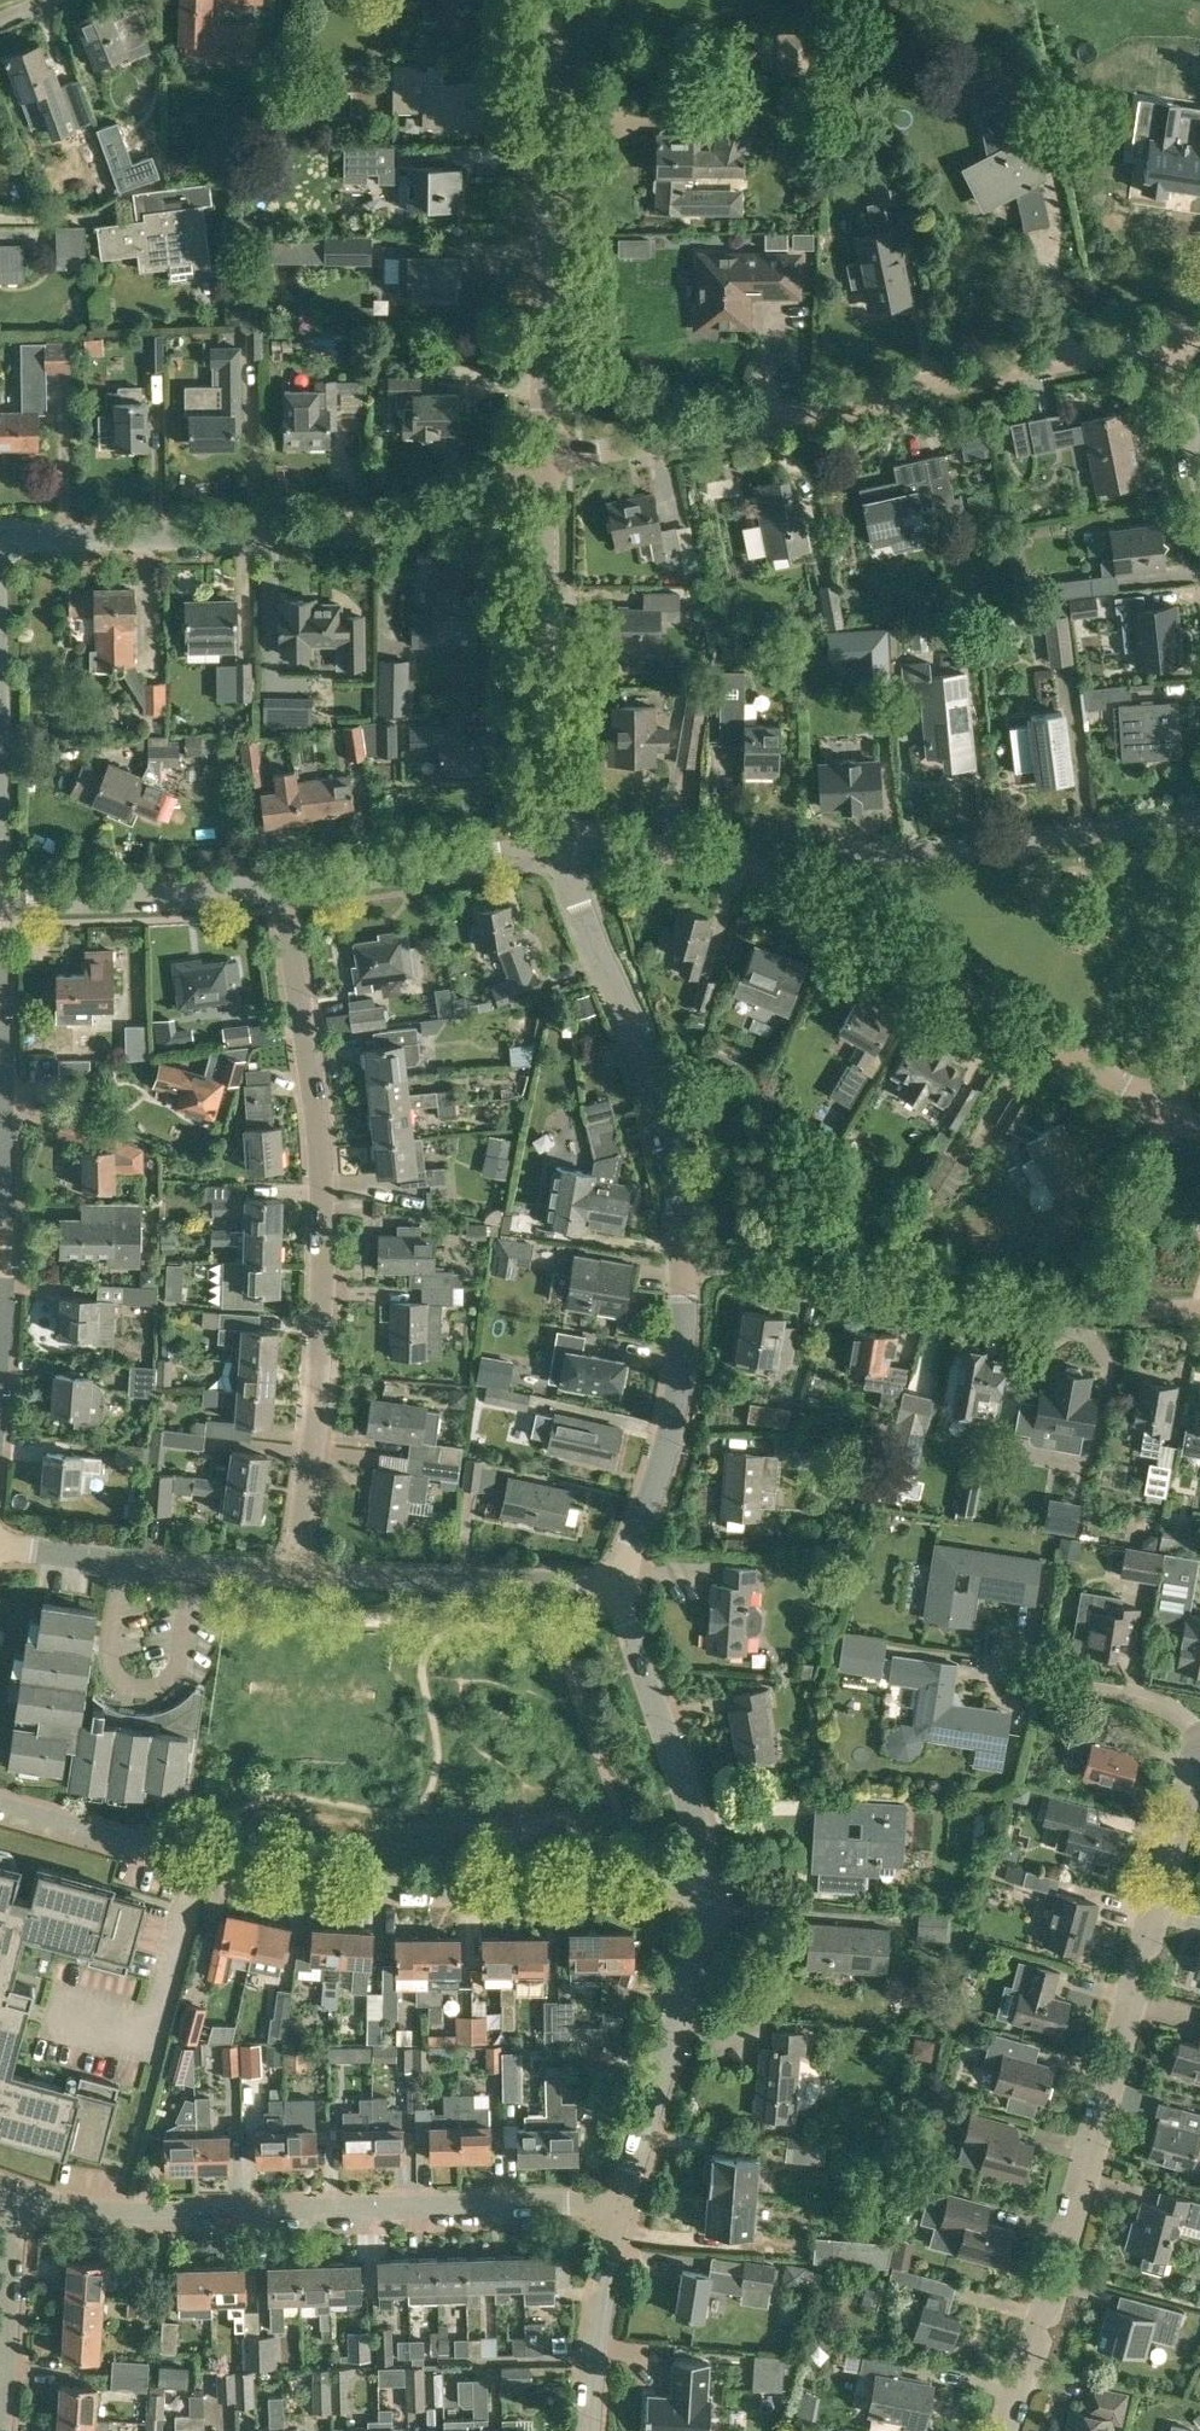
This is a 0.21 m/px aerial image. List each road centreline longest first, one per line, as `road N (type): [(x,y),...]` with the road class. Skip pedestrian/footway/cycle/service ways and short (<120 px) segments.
road 1 (residential): [(707,1883),(322,1883),(208,1861),(0,1801)]
road 2 (residential): [(1007,2430),(1075,2226),(1199,1754)]
road 3 (residential): [(282,886),(322,1207),(312,1433),(294,1574)]
road 4 (residential): [(553,458),(1170,338)]
road 5 (residential): [(623,2200),(118,2212),(18,2190)]
road 6 (residential): [(0,533),(50,539),(385,532),(553,458)]
road 7 (residential): [(553,458),(551,0)]
road 8 (residential): [(681,1259),(672,1157),(646,1055),(554,841)]
road 9 (residential): [(681,1259),(1112,1307)]
road 10 (residential): [(795,897),(1167,1111)]
road 11 (residential): [(795,897),(883,859),(1199,819)]
road 12 (residential): [(554,841),(553,458)]
road 13 (residential): [(613,1586),(678,1407),(681,1259)]
road 14 (residential): [(623,2200),(698,1973),(707,1883)]
road 15 (residential): [(613,1586),(294,1574)]
road 16 (residential): [(707,1883),(693,1806),(613,1586)]
road 17 (residential): [(294,1574),(0,1547)]
road 18 (residential): [(1,895),(282,886)]
road 19 (residential): [(282,886),(554,841)]
road 20 (residential): [(554,841),(682,856),(758,876),(795,897)]
road 21 (residential): [(589,2430),(623,2200)]
road 22 (residential): [(0,2405),(18,2190)]
road 23 (residential): [(1112,1307),(1167,1111)]
road 24 (residential): [(1199,1723),(1038,1684)]
road 25 (residential): [(1199,482),(1170,338)]
road 26 (residential): [(1167,1111),(1199,975)]

